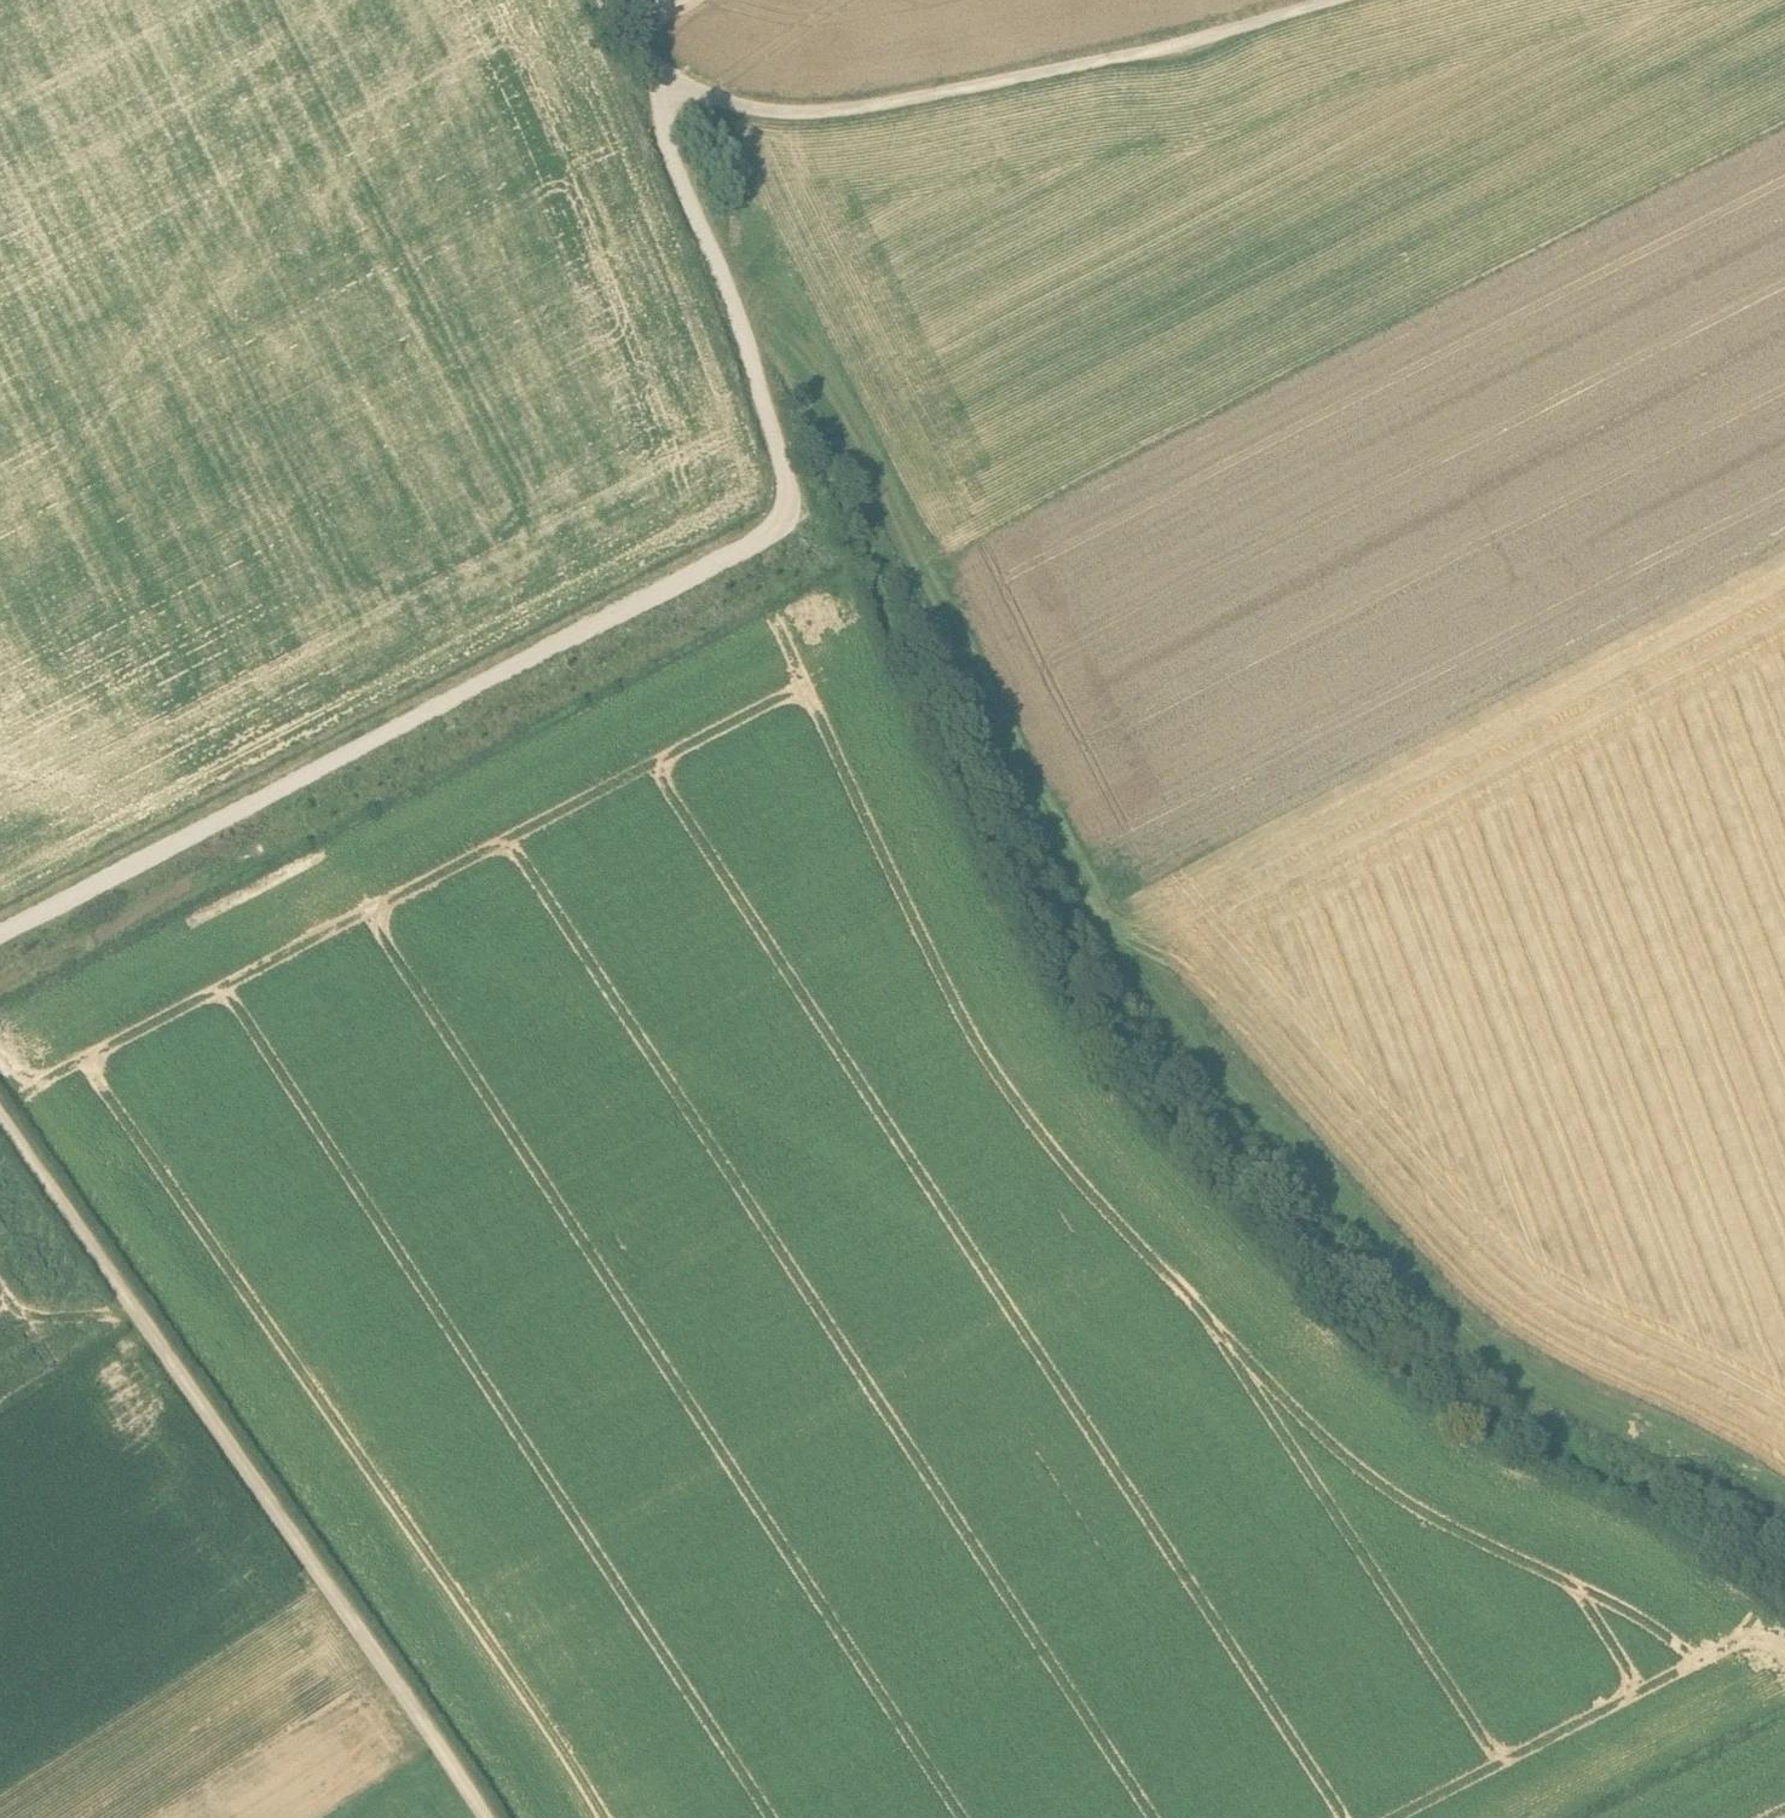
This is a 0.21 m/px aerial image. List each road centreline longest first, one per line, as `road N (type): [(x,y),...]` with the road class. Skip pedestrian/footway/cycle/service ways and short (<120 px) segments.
road 1 (track): [(0,934),(765,532),(784,515),(789,492),(723,271)]
road 2 (unclassified): [(484,1817),(0,1117)]
road 3 (unclassified): [(1329,0),(1164,46),(821,112),(757,109),(686,85),(633,39),(606,0)]
road 4 (track): [(723,271),(658,116),(664,70)]

